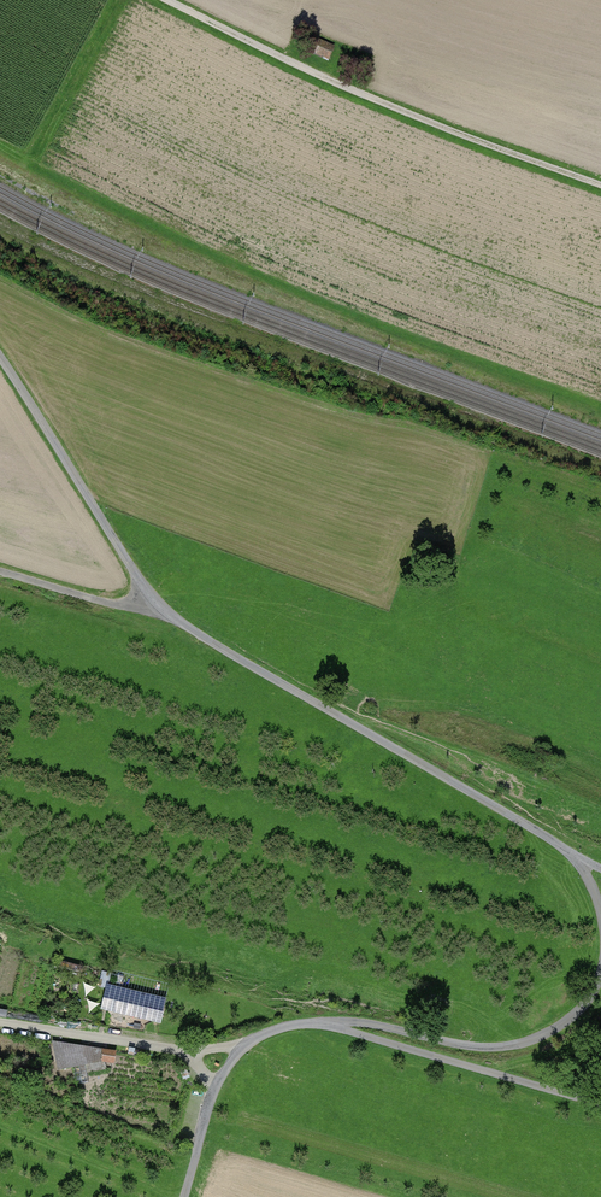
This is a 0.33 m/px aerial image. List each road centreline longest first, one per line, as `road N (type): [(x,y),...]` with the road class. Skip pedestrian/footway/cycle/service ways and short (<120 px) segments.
road 1 (residential): [(0,359),(164,612),(570,852)]
road 2 (track): [(600,187),(463,135),(165,0)]
road 3 (residential): [(600,971),(566,1022),(503,1048),(363,1022),(323,1024)]
road 4 (residential): [(323,1024),(600,1104)]
road 5 (track): [(252,1041),(190,1051),(0,1023)]
road 6 (residential): [(323,1024),(282,1027),(252,1041),(220,1077),(185,1196)]
road 7 (track): [(0,570),(111,605),(164,612)]

